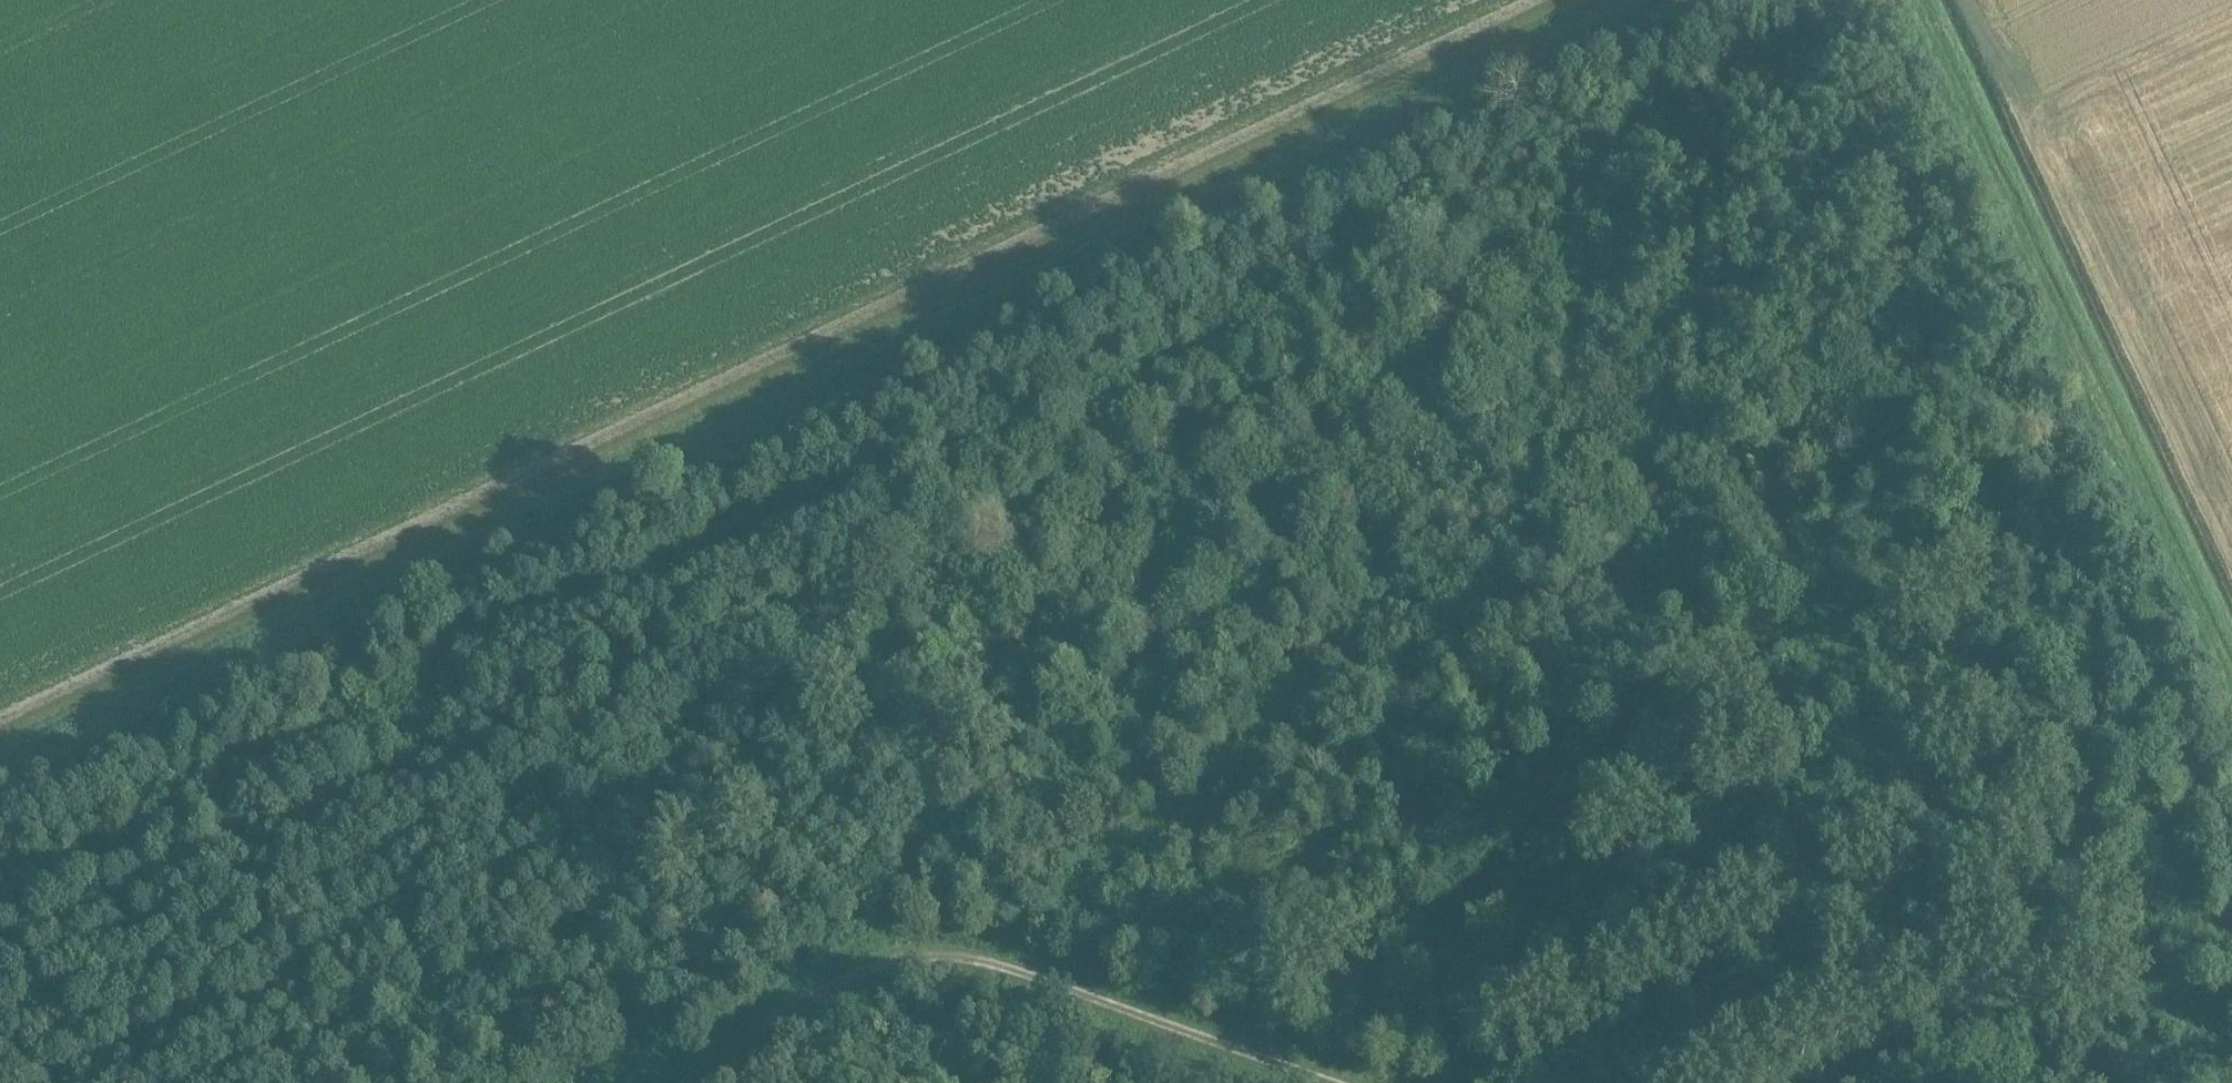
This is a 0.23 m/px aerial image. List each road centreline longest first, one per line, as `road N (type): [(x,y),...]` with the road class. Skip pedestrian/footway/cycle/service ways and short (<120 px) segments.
road 1 (track): [(1334,1082),(1034,977),(924,956),(875,966),(672,1082)]

